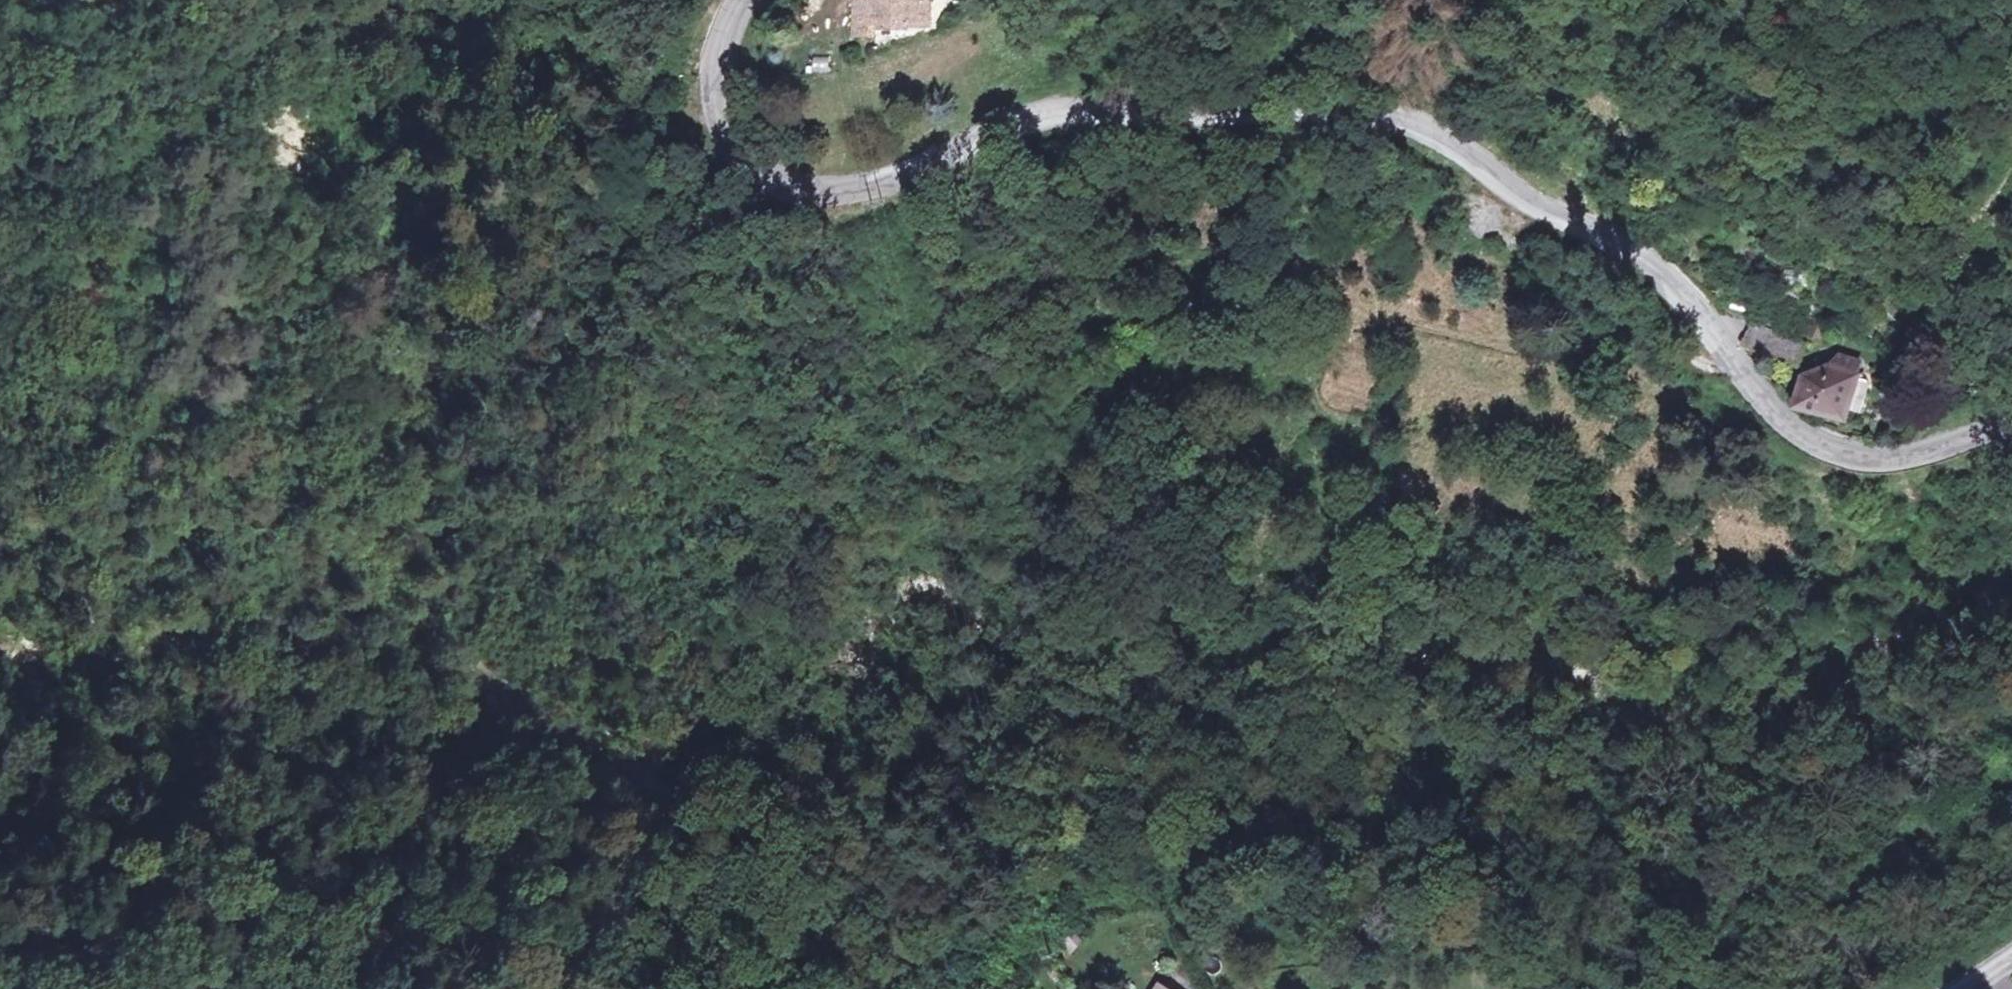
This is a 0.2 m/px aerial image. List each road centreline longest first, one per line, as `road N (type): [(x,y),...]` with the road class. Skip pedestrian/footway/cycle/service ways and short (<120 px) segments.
road 1 (tertiary): [(2011,431),(1863,459),(1820,449),(1759,405),(1683,299),(1630,252),(1418,135),(1307,121),(1143,120),(1042,129),(913,177),(853,189),(769,175),(737,153),(713,100),(720,40),(739,0)]

